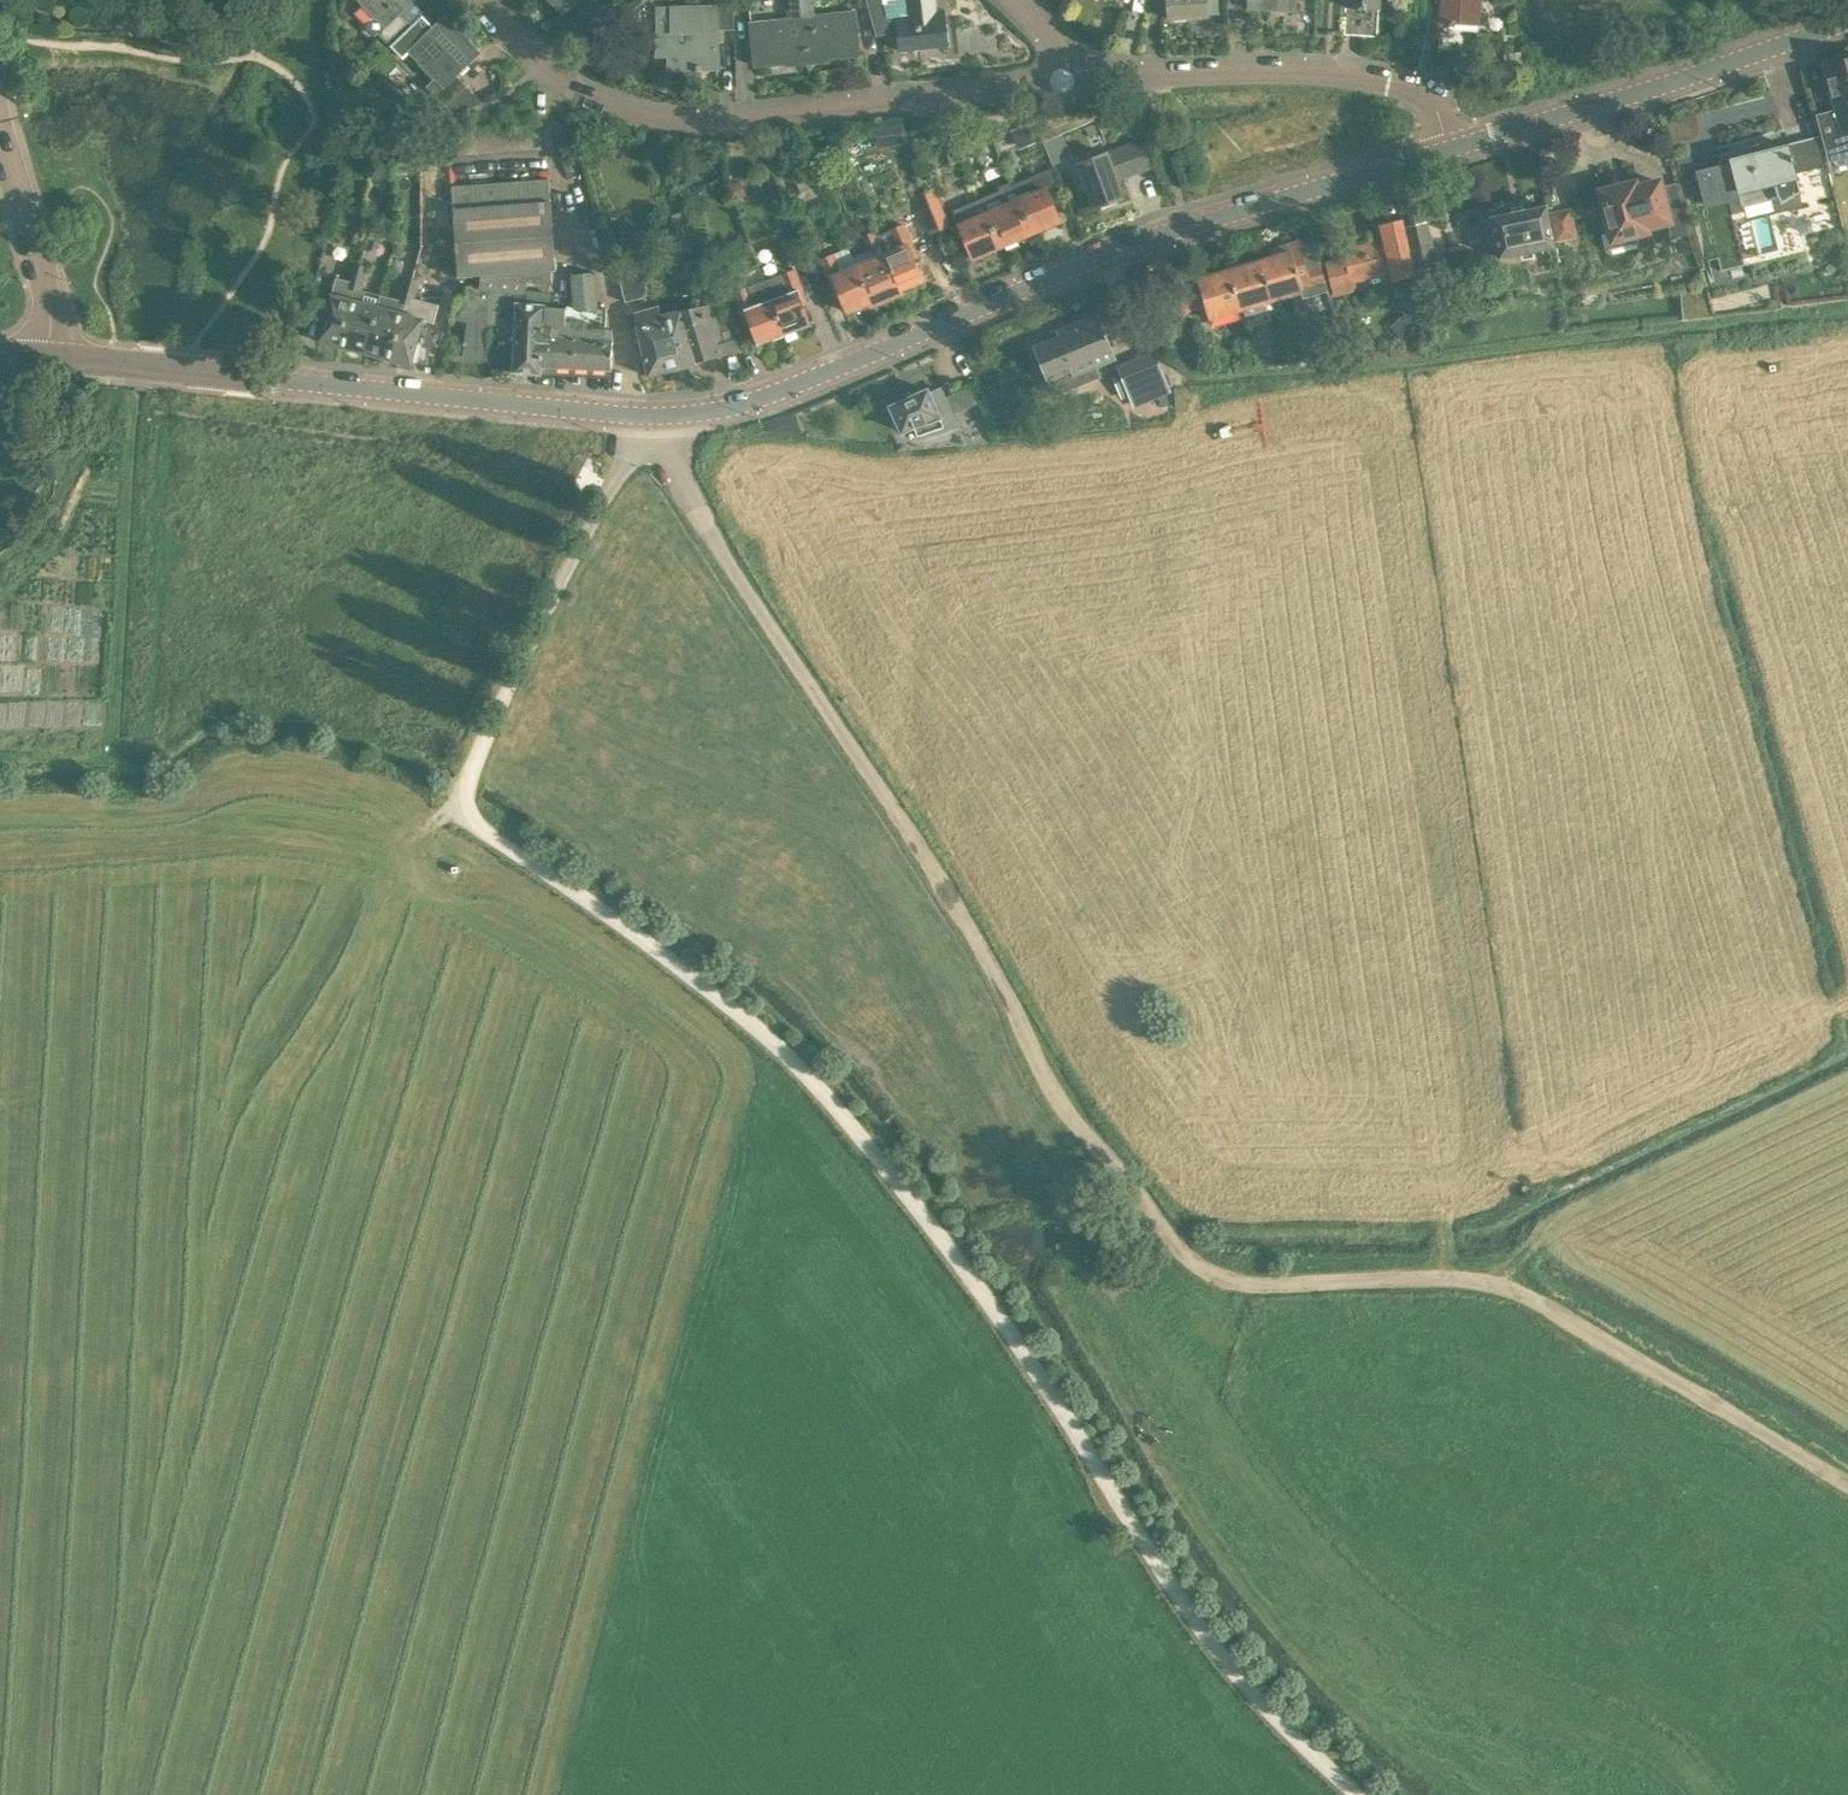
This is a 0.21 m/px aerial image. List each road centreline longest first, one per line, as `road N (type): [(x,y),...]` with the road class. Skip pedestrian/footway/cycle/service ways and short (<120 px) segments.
road 1 (unclassified): [(646,415),(467,772),(461,795),(468,815),(711,987),(854,1126),(958,1257),(1196,1622),(1364,1794)]
road 2 (track): [(1847,1486),(1526,1292),(1466,1278),(1246,1285),(1194,1266),(1056,1096),(967,926),(656,449),(646,415)]
road 3 (tertiary): [(646,415),(725,410),(765,397),(1091,260),(1446,150)]
road 4 (residential): [(1064,82),(740,120),(656,120),(587,97),(482,0)]
road 5 (tertiary): [(52,355),(646,415)]
road 6 (tertiary): [(1446,150),(1660,87),(1847,19)]
road 7 (residential): [(1446,150),(1435,114),(1417,93),(1388,82),(1279,72),(1064,82)]
road 8 (residential): [(52,355),(49,296),(0,127)]

